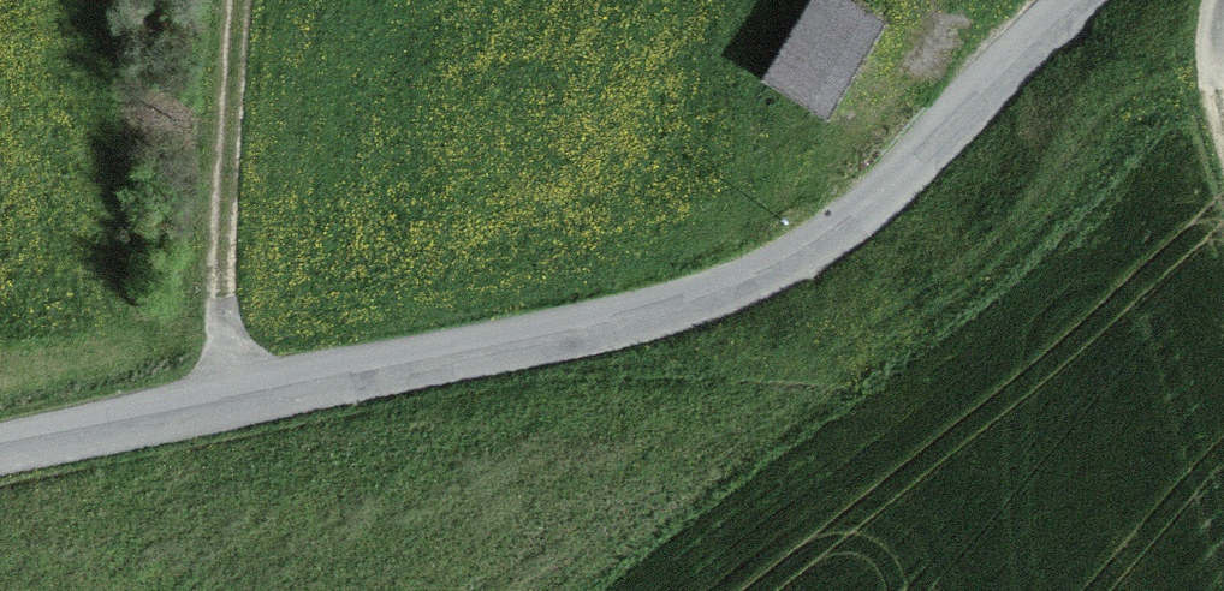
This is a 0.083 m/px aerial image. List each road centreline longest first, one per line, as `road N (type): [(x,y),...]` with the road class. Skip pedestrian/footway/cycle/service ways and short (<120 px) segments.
road 1 (unclassified): [(0,454),(593,326),(732,286),(831,235),(884,193),(1075,0)]
road 2 (track): [(235,0),(222,294),(232,401)]

